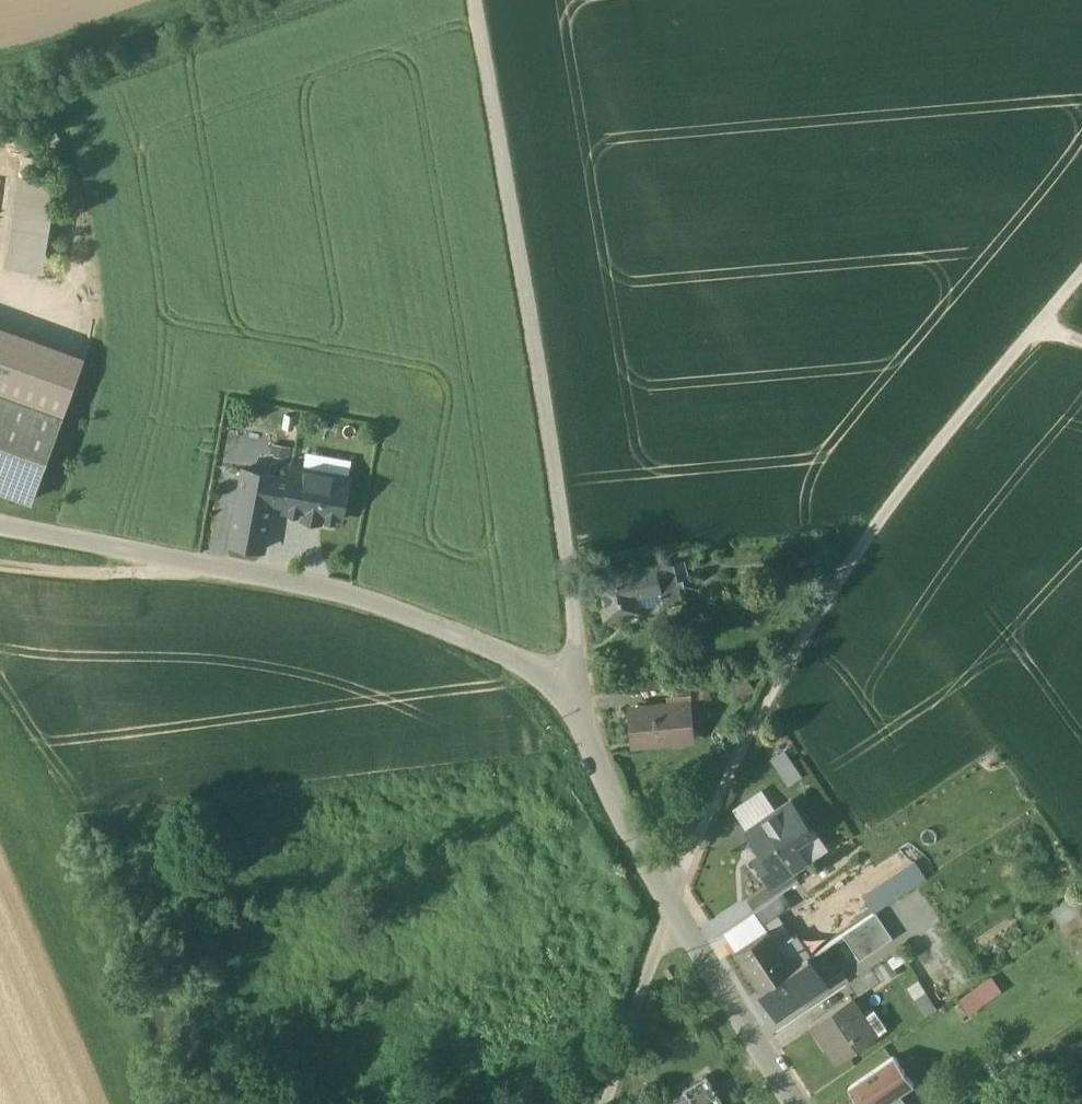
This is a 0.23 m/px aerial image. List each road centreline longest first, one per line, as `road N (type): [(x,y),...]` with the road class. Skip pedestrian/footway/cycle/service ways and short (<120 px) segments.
road 1 (track): [(673,895),(754,727),(820,614),(918,467),(1081,275)]
road 2 (track): [(474,0),(570,583),(577,637),(570,694)]
road 3 (unclassified): [(0,534),(362,600),(495,652),(570,694)]
road 4 (residential): [(570,694),(613,797),(801,1103)]
road 5 (track): [(673,895),(608,1103)]
road 6 (track): [(176,564),(99,573),(0,564)]

